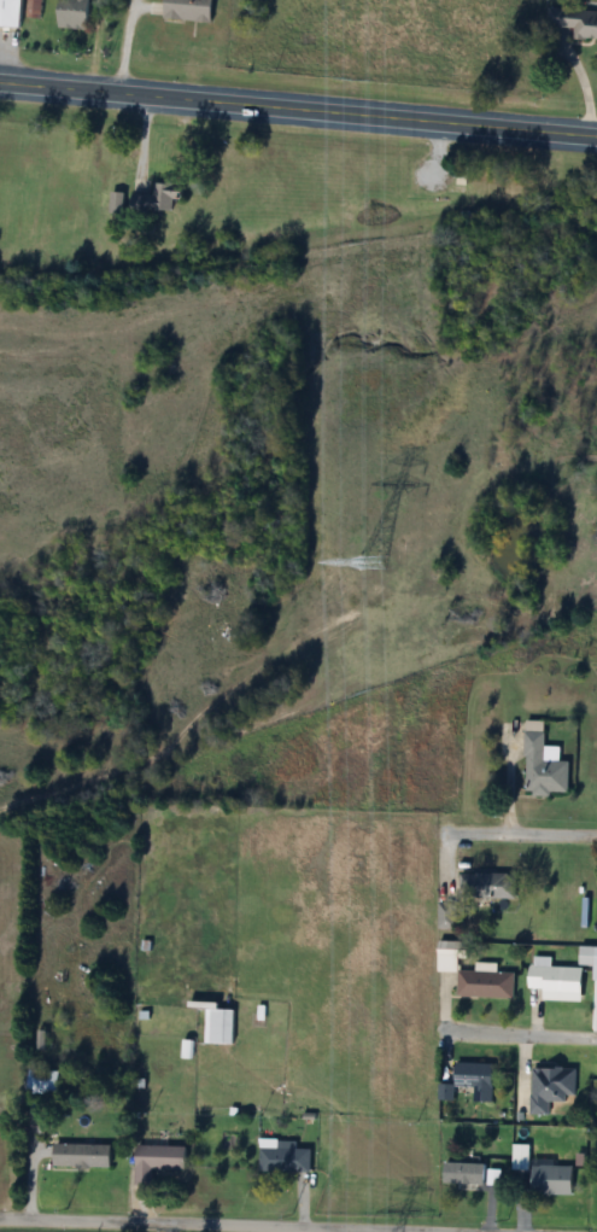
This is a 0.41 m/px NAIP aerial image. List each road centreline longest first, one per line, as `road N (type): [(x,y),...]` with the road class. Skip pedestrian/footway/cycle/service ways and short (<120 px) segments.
road 1 (primary): [(596,138),(0,79)]
road 2 (residential): [(428,1231),(0,1219)]
road 3 (residential): [(596,1038),(441,1032)]
road 4 (residential): [(596,837),(441,833)]

